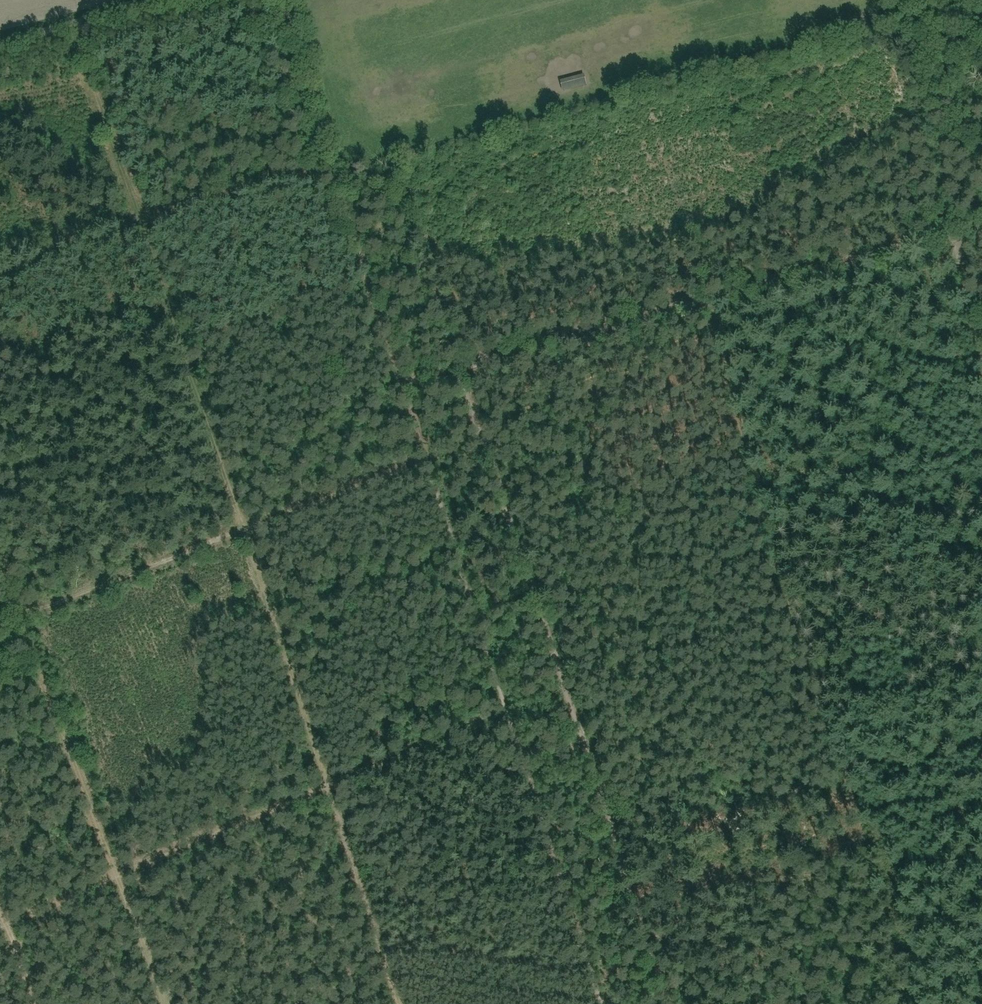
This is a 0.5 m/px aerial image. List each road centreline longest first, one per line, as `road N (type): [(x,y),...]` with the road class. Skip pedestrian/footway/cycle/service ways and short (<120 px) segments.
road 1 (track): [(0,44),(162,0)]

